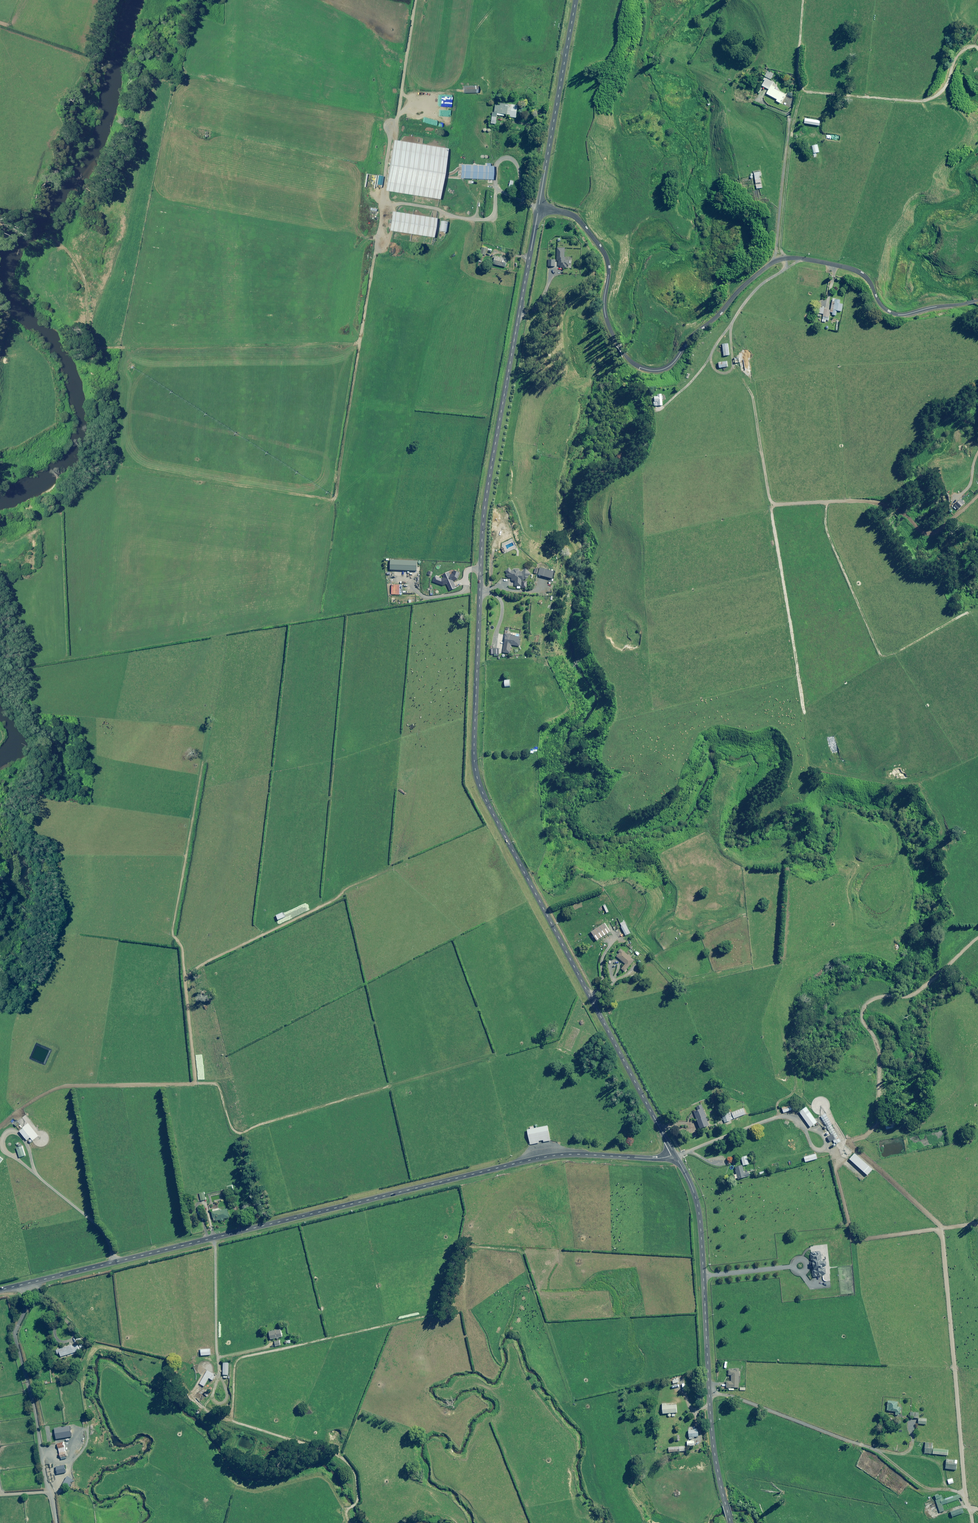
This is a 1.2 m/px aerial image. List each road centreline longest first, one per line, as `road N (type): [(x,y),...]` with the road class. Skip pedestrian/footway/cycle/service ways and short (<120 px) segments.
road 1 (unclassified): [(539,207),(484,515),(474,766),(674,1154)]
road 2 (unclassified): [(674,1154),(531,1160),(0,1290)]
road 3 (unclassified): [(539,207),(571,215),(600,248),(609,327),(623,354),(648,370),(669,366),(755,279),(792,257),(862,272),(889,317),(977,304)]
road 4 (track): [(383,200),(336,502),(120,468)]
road 5 (track): [(777,261),(787,118),(803,89),(940,96),(953,54),(977,50)]
road 6 (unclassified): [(674,1154),(700,1222),(713,1448),(731,1522)]
road 7 (track): [(349,1522),(347,1511),(359,1500),(355,1474),(342,1457),(249,1429),(229,1408),(214,1238)]
road 8 (track): [(497,1052),(230,1137),(212,1085),(196,1085)]
road 9 (track): [(815,1137),(847,1140),(880,1121),(884,1034),(857,1013),(871,996),(904,997),(977,938)]
road 10 (track): [(958,1458),(874,1450),(709,1393)]
road 11 (track): [(184,977),(183,946),(173,933),(208,727)]
road 12 (track): [(815,1137),(832,1167),(848,1243),(977,1225)]
road 13 (track): [(390,874),(228,939),(184,977)]
road 14 (track): [(770,506),(868,503),(925,530),(977,497)]
road 15 (track): [(196,1085),(50,1082),(0,1125)]
road 16 (unclassified): [(576,0),(539,207)]
road 17 (track): [(770,506),(802,707)]
road 18 (track): [(415,0),(383,200)]
road 19 (track): [(0,1143),(105,1239),(115,1262)]
road 20 (track): [(815,1137),(799,1119),(765,1116),(674,1154)]
road 21 (track): [(748,380),(770,506)]

